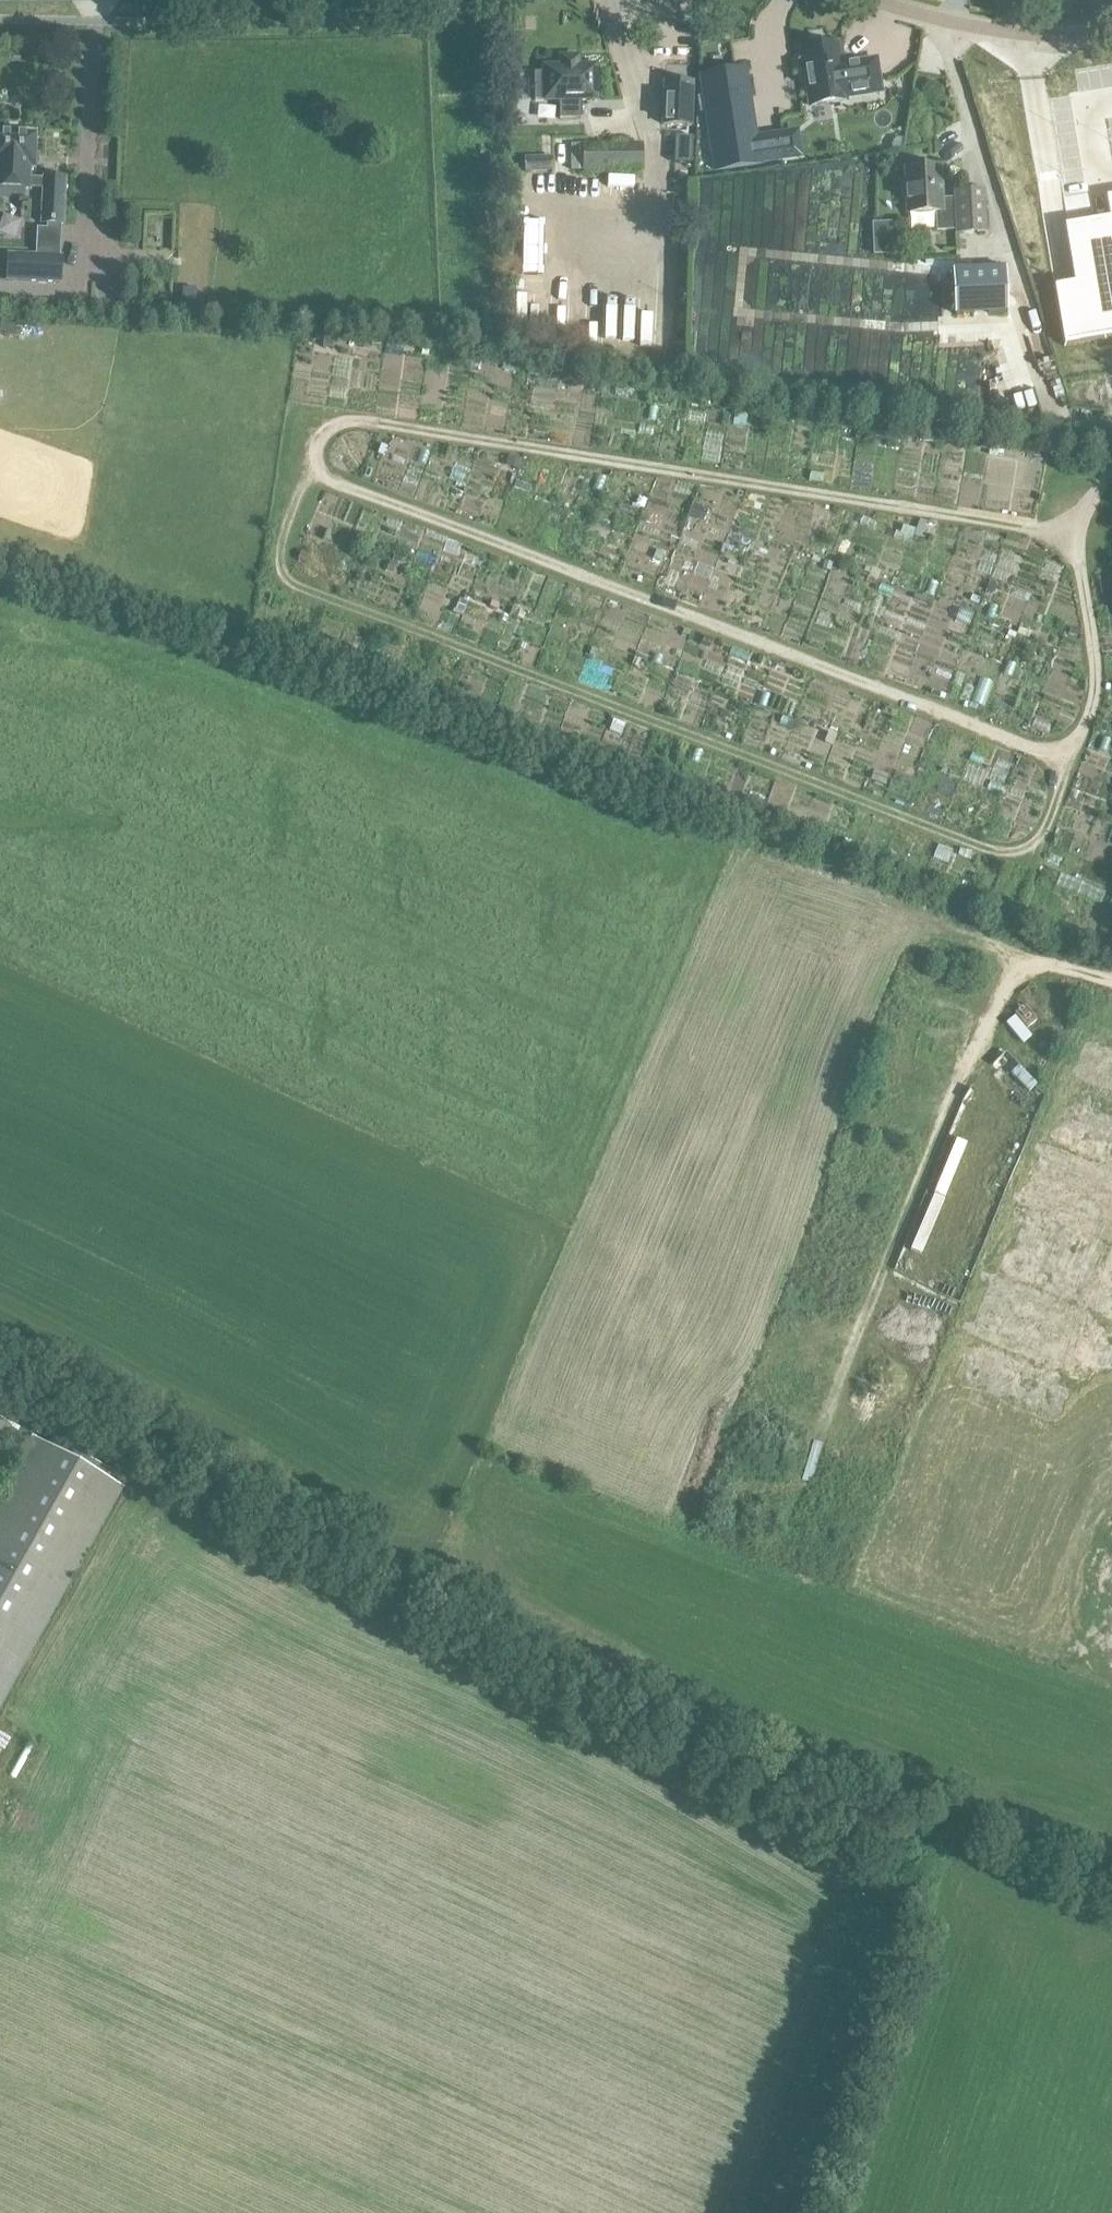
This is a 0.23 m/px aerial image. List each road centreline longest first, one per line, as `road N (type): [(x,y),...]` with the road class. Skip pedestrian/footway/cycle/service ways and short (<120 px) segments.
road 1 (track): [(1071,538),(358,420),(326,431),(313,470),(1065,756)]
road 2 (track): [(1071,538),(1094,692),(1065,756),(1050,820),(1034,841),(1002,852),(296,586),(280,567),(283,532),(313,470)]
road 3 (track): [(1111,983),(1058,971),(1004,994),(830,1423)]
road 4 (residential): [(1111,34),(988,30),(870,0)]

